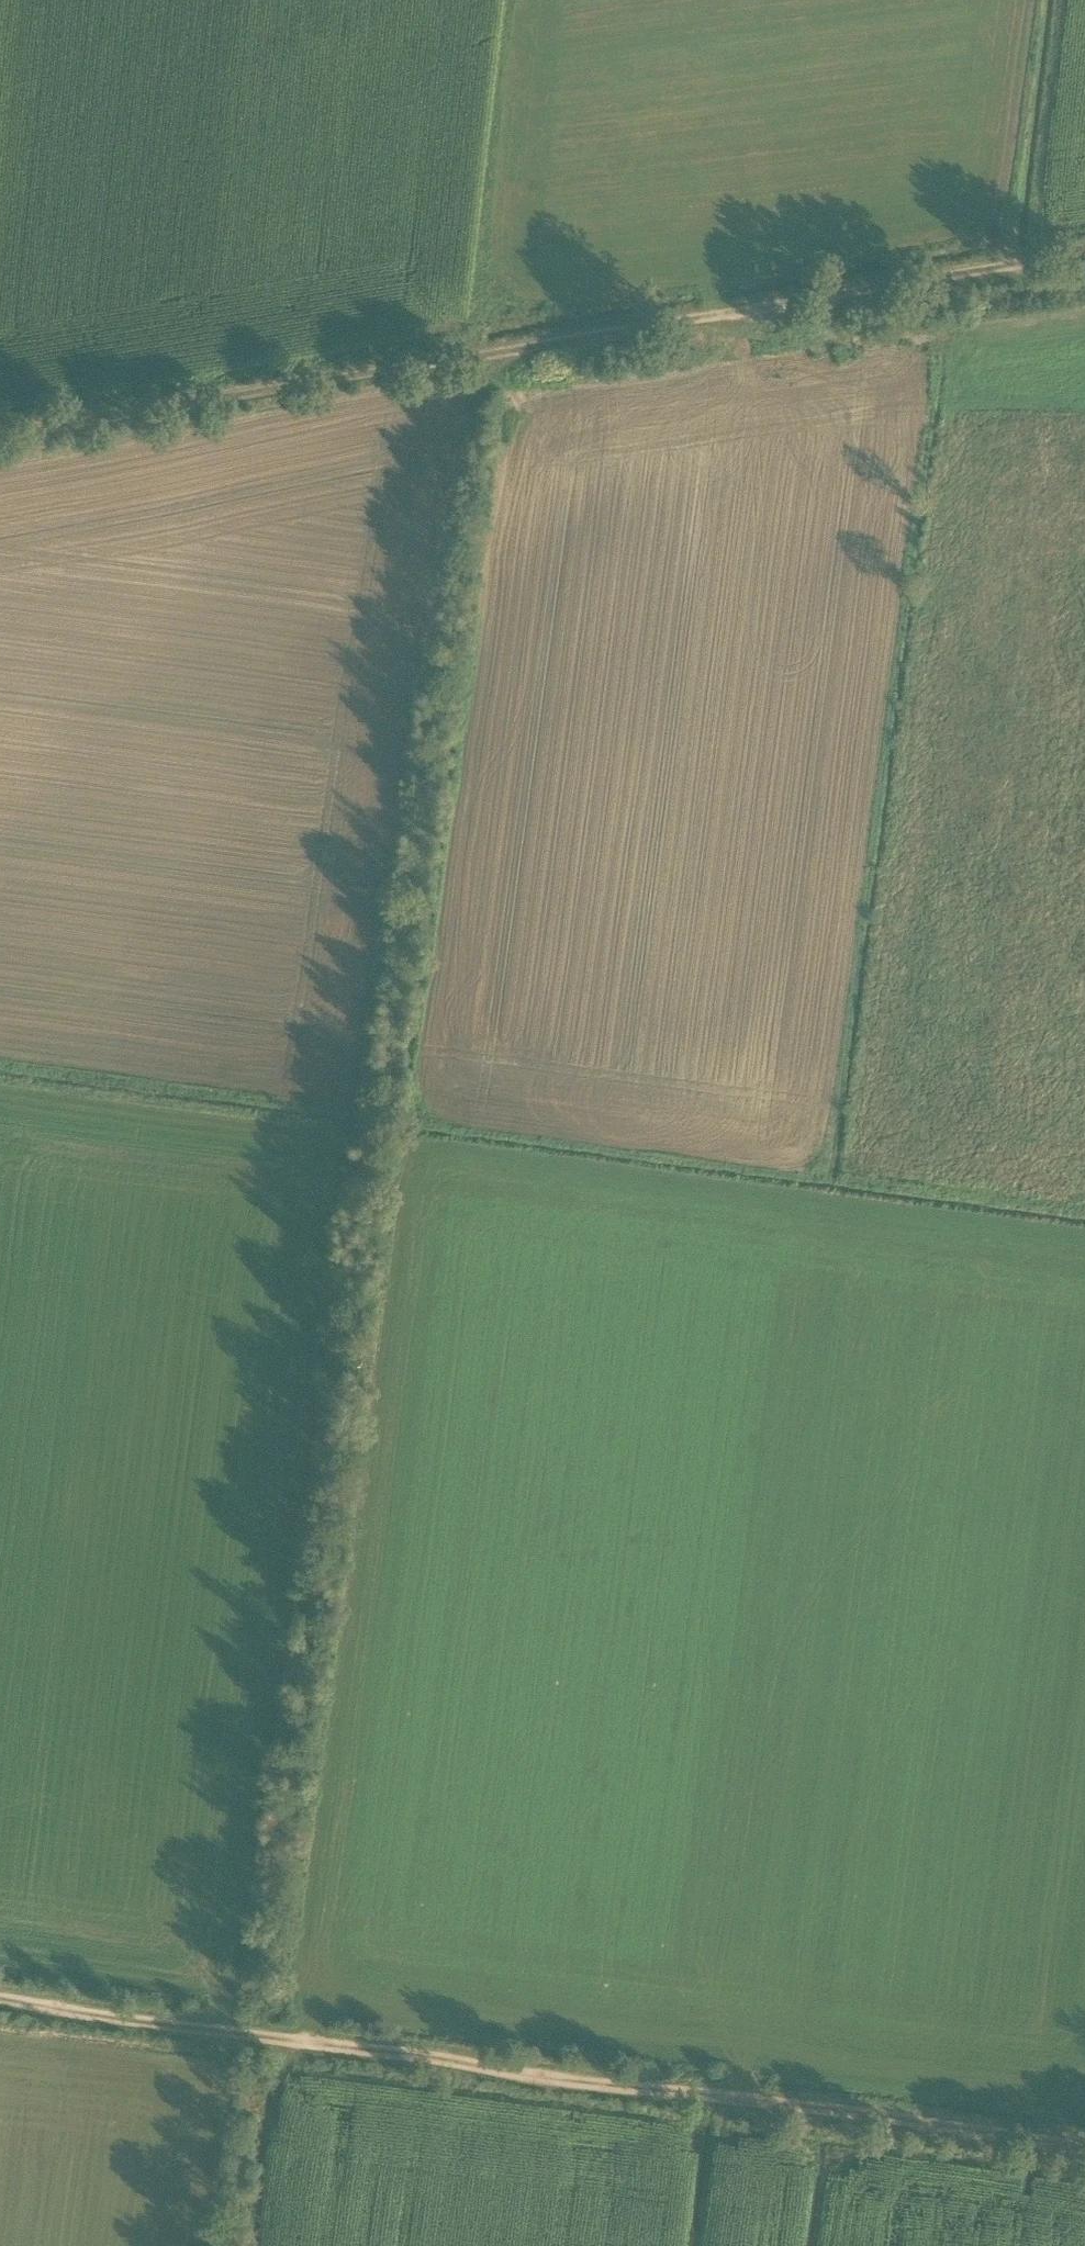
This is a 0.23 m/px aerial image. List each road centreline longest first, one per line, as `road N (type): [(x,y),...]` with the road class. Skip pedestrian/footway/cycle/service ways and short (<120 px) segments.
road 1 (track): [(1084,258),(0,441)]
road 2 (track): [(0,2003),(1084,2149)]

